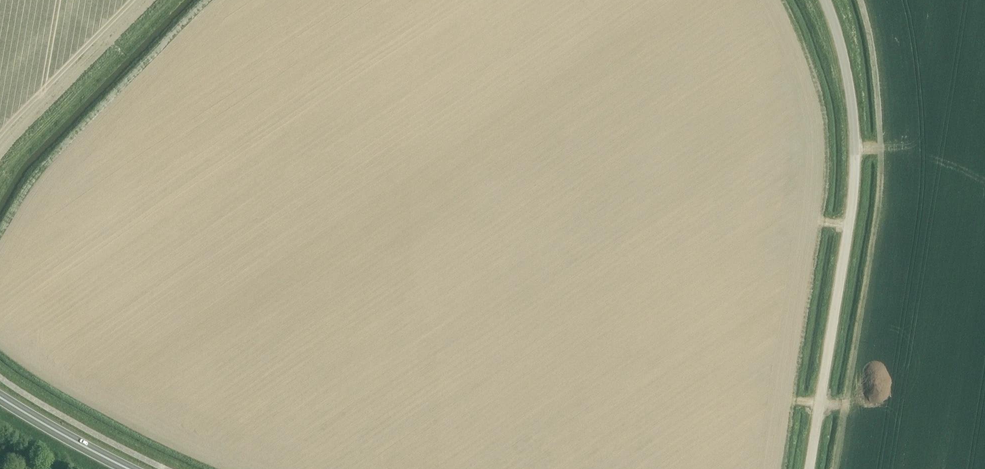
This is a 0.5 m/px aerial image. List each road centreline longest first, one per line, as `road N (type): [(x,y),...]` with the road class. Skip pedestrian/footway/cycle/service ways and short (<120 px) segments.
road 1 (unclassified): [(811,468),(858,207),(861,129),(856,80),(829,0)]
road 2 (trunk): [(0,398),(128,468)]

